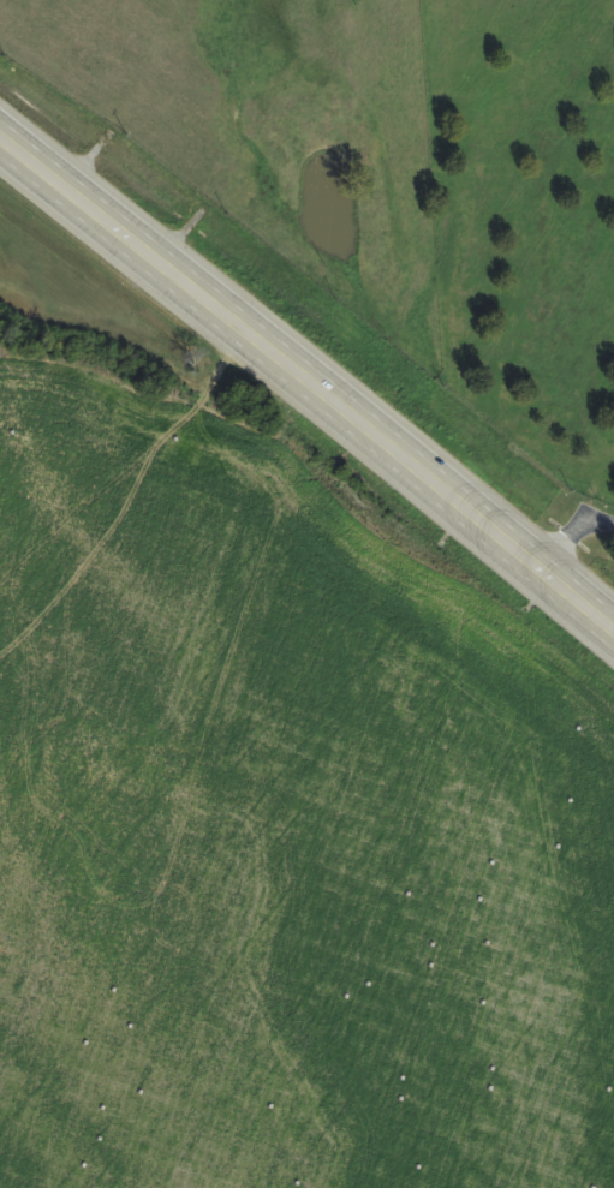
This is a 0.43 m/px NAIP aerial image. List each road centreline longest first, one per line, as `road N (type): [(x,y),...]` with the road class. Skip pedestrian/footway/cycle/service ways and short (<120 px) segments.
road 1 (primary): [(613,626),(0,141)]

